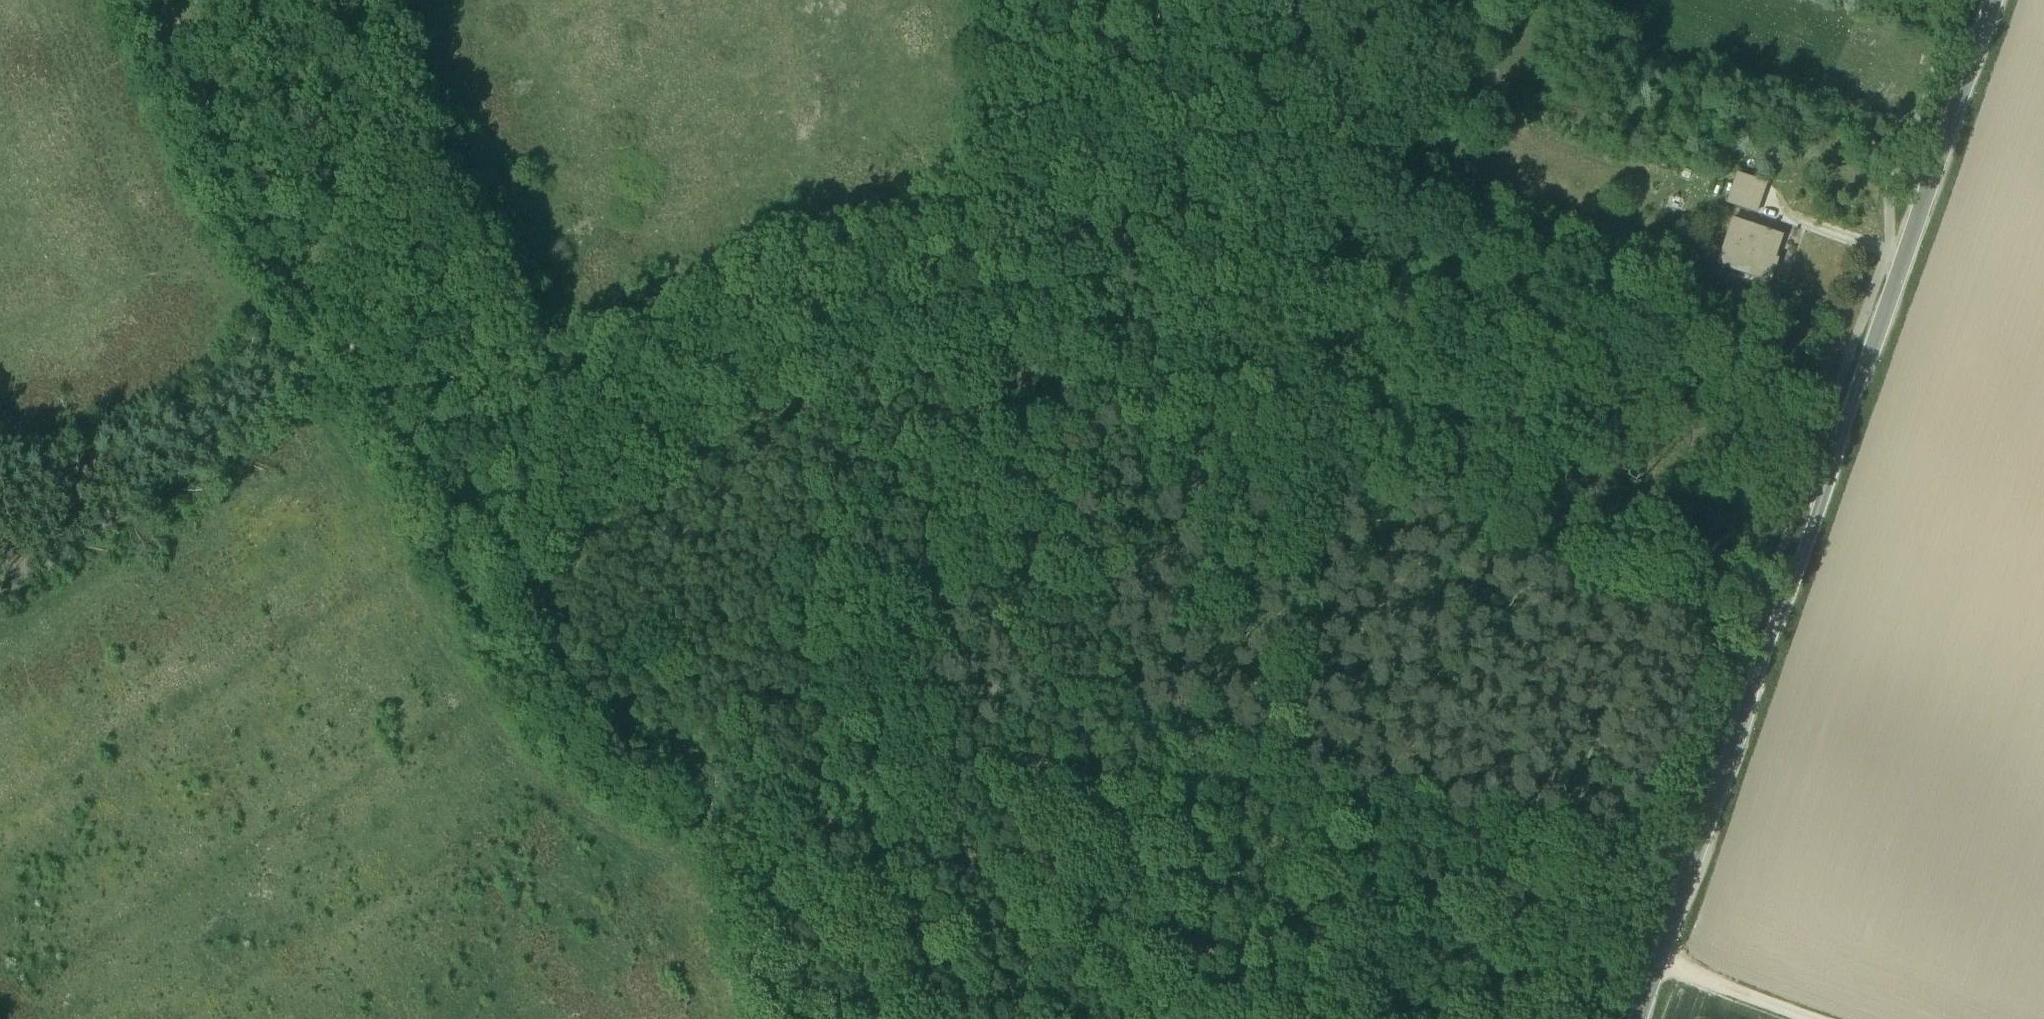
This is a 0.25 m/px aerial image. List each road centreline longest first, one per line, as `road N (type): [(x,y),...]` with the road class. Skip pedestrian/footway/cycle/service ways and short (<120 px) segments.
road 1 (track): [(1283,1018),(720,829),(573,743),(530,691),(466,581),(404,516),(207,225),(112,0)]
road 2 (tertiary): [(1641,1018),(1932,202),(1996,0)]
road 3 (track): [(1806,1018),(1661,963)]

